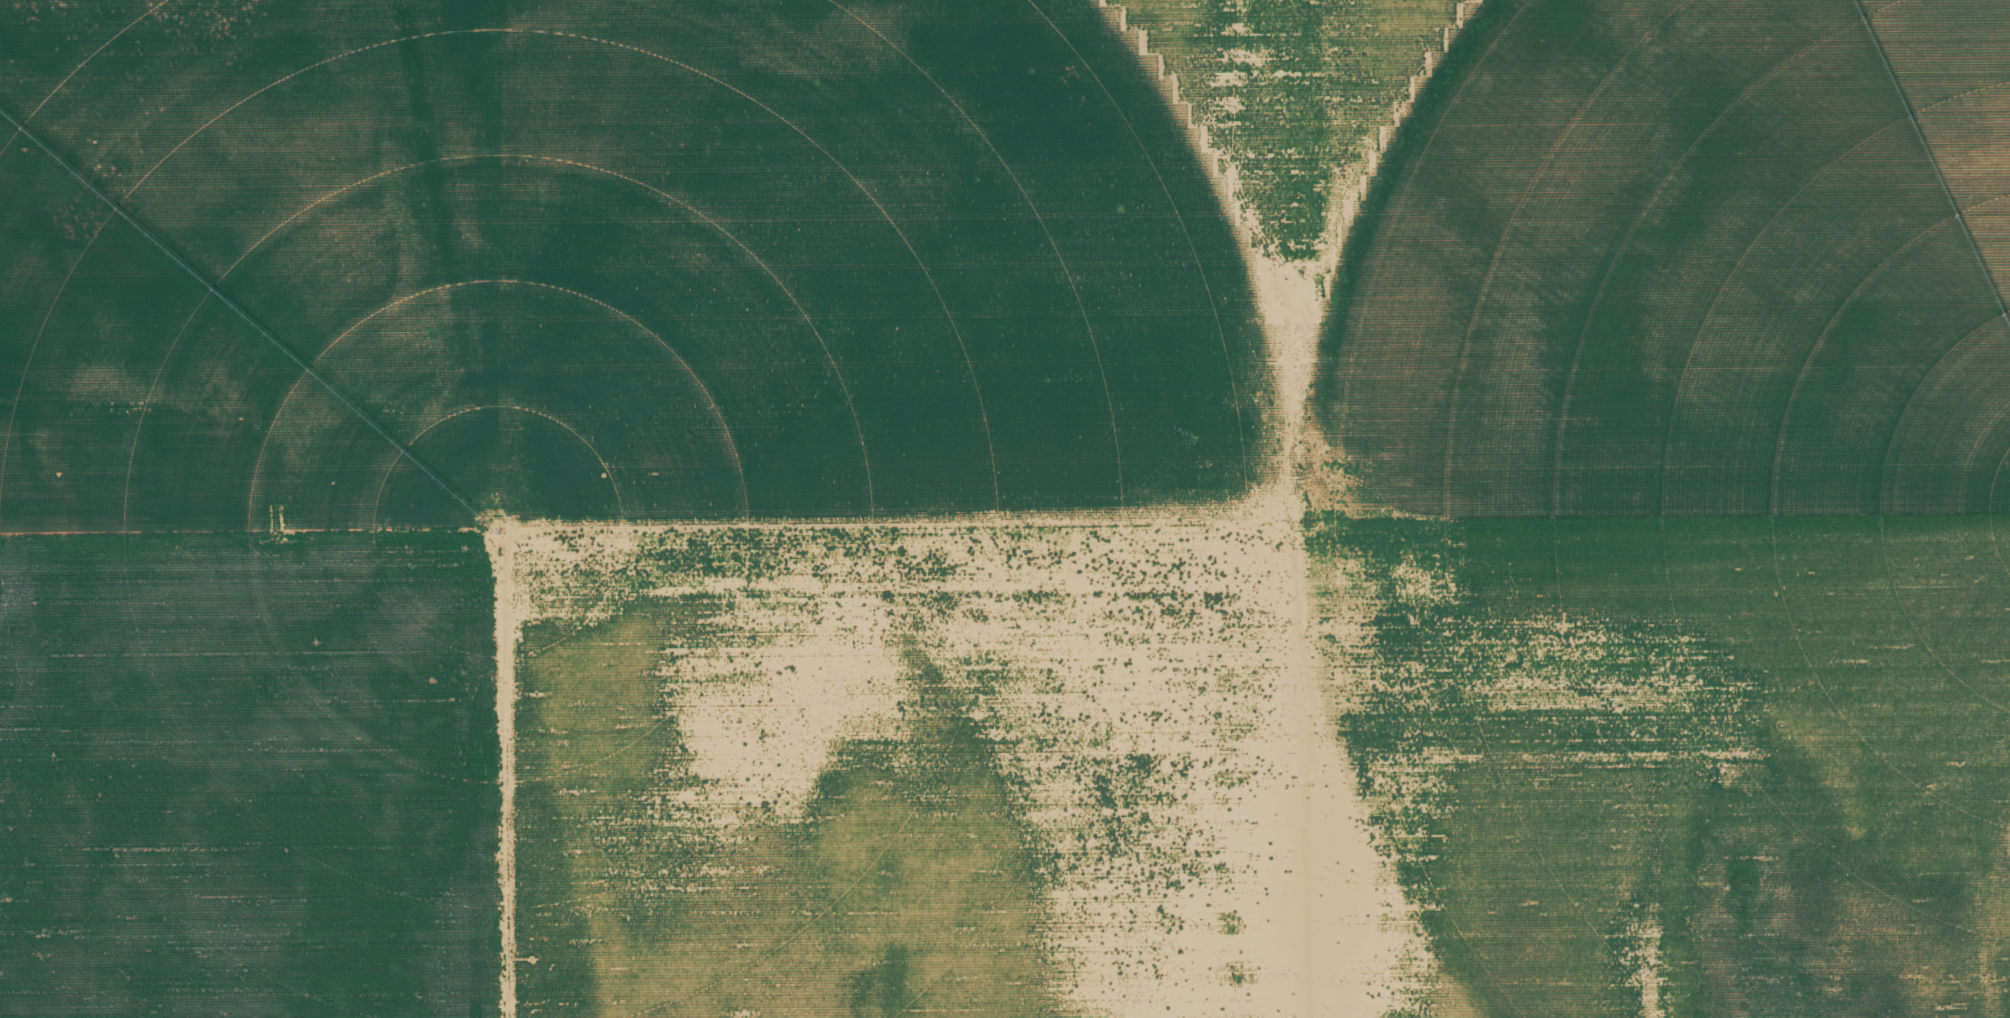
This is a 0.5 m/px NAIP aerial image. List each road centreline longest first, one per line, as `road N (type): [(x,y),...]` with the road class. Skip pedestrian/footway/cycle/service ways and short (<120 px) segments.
road 1 (residential): [(2009,898),(2008,925),(1982,971),(1728,996),(1725,1017)]
road 2 (residential): [(206,397),(0,397)]

